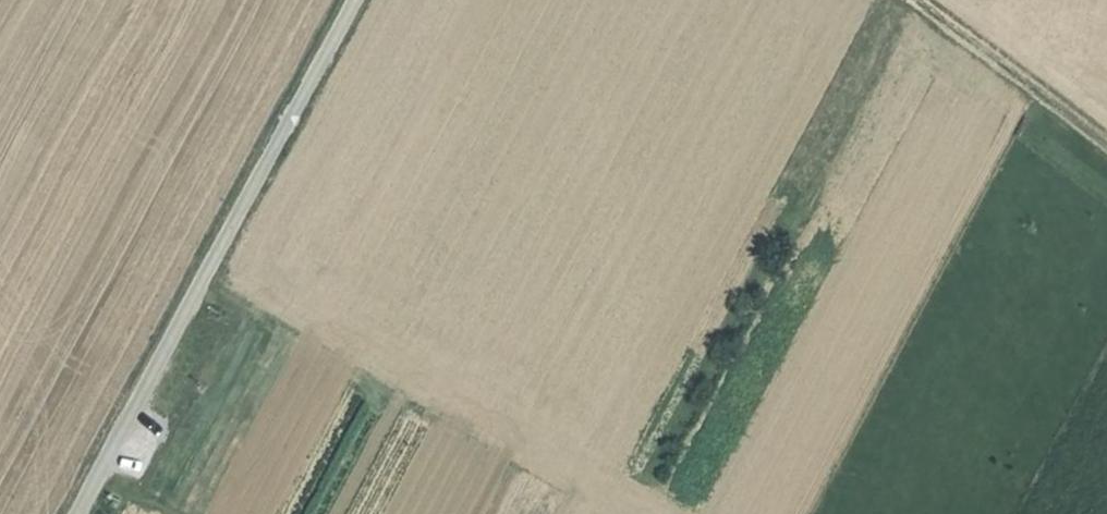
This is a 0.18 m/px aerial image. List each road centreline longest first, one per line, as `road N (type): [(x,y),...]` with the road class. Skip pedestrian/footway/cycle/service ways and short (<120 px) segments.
road 1 (track): [(76,513),(350,0)]
road 2 (track): [(1106,129),(942,0)]

